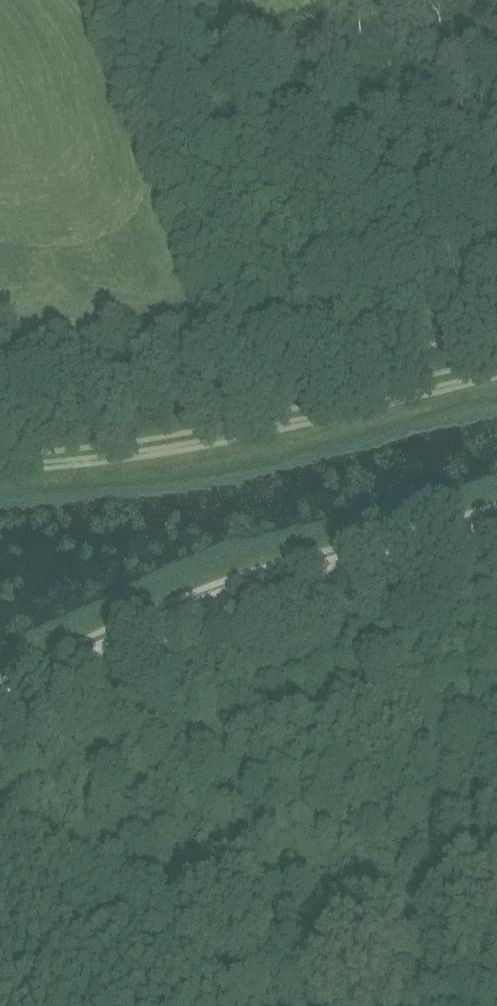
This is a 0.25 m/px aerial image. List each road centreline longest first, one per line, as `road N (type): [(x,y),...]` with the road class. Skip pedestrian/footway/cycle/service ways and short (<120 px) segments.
road 1 (track): [(0,699),(209,599),(496,521)]
road 2 (track): [(496,375),(176,450),(0,467)]

